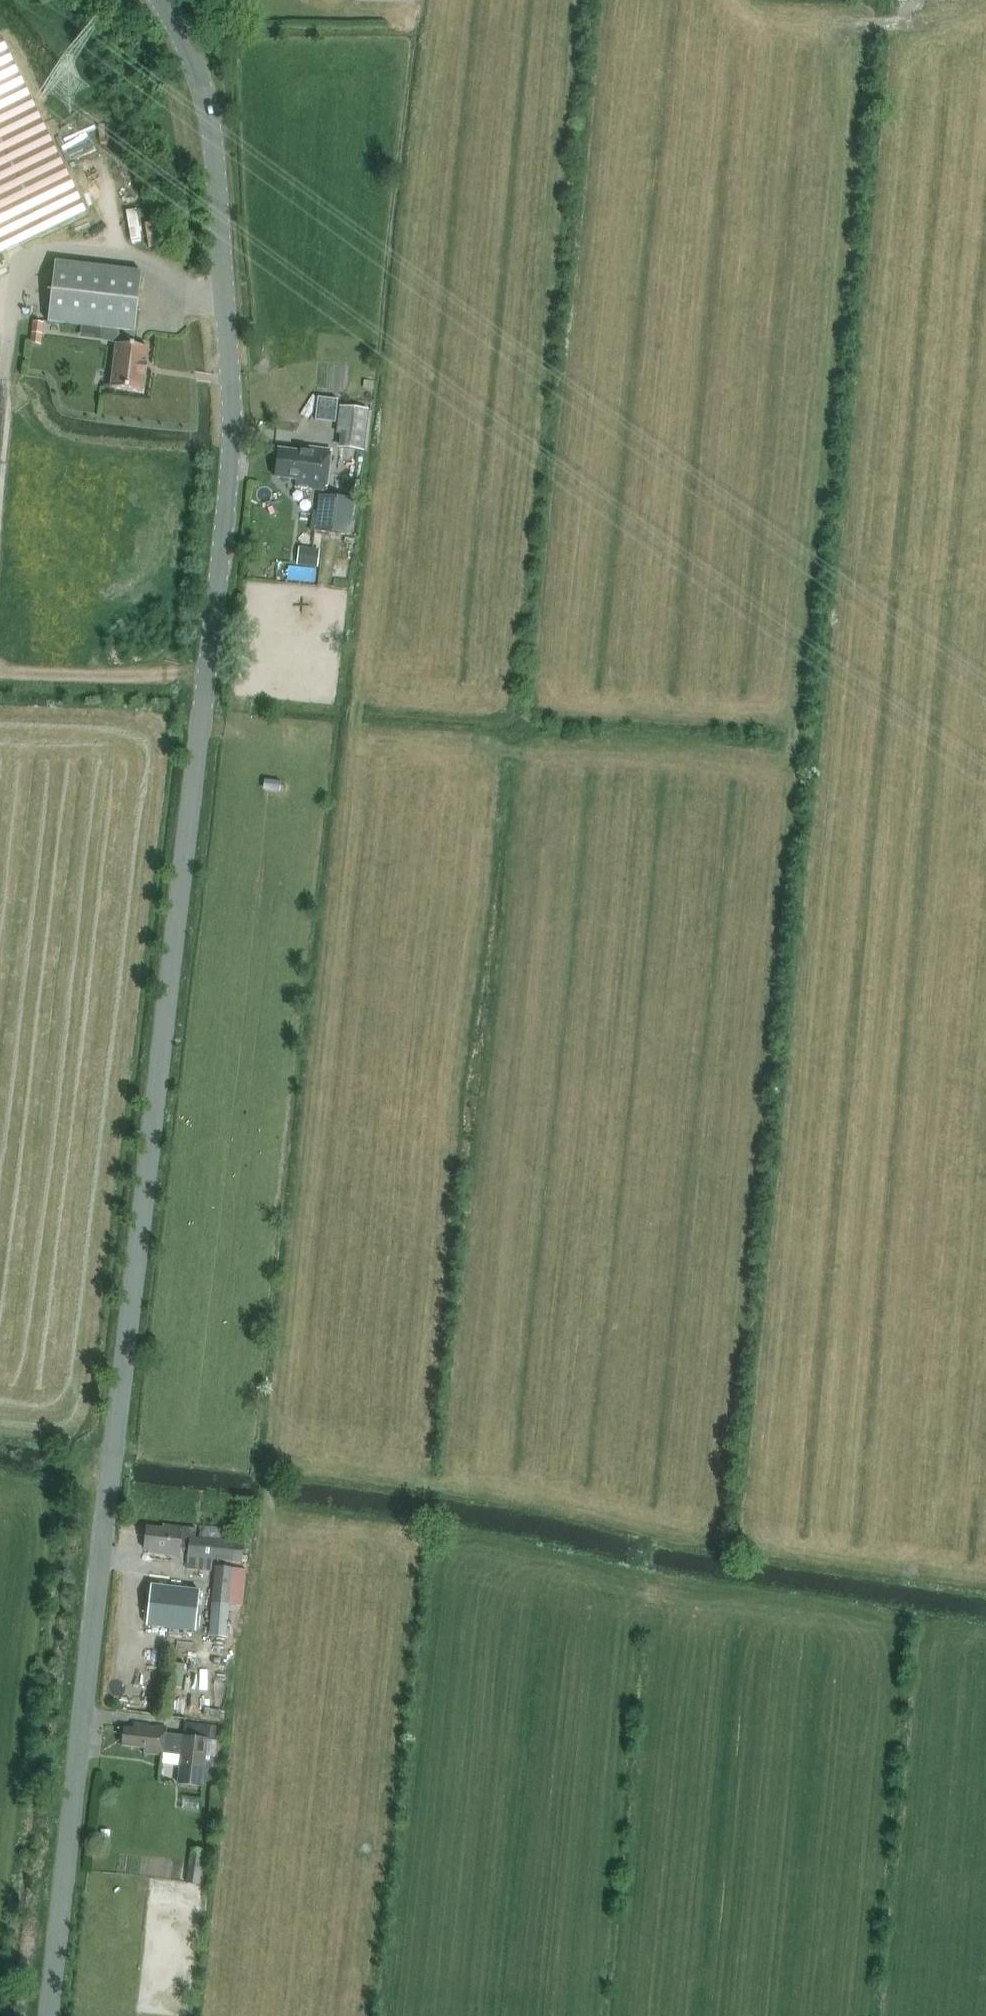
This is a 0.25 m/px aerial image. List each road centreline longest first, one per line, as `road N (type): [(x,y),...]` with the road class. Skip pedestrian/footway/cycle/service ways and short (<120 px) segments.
road 1 (tertiary): [(48,2015),(231,437),(208,103),(196,62),(158,0)]

